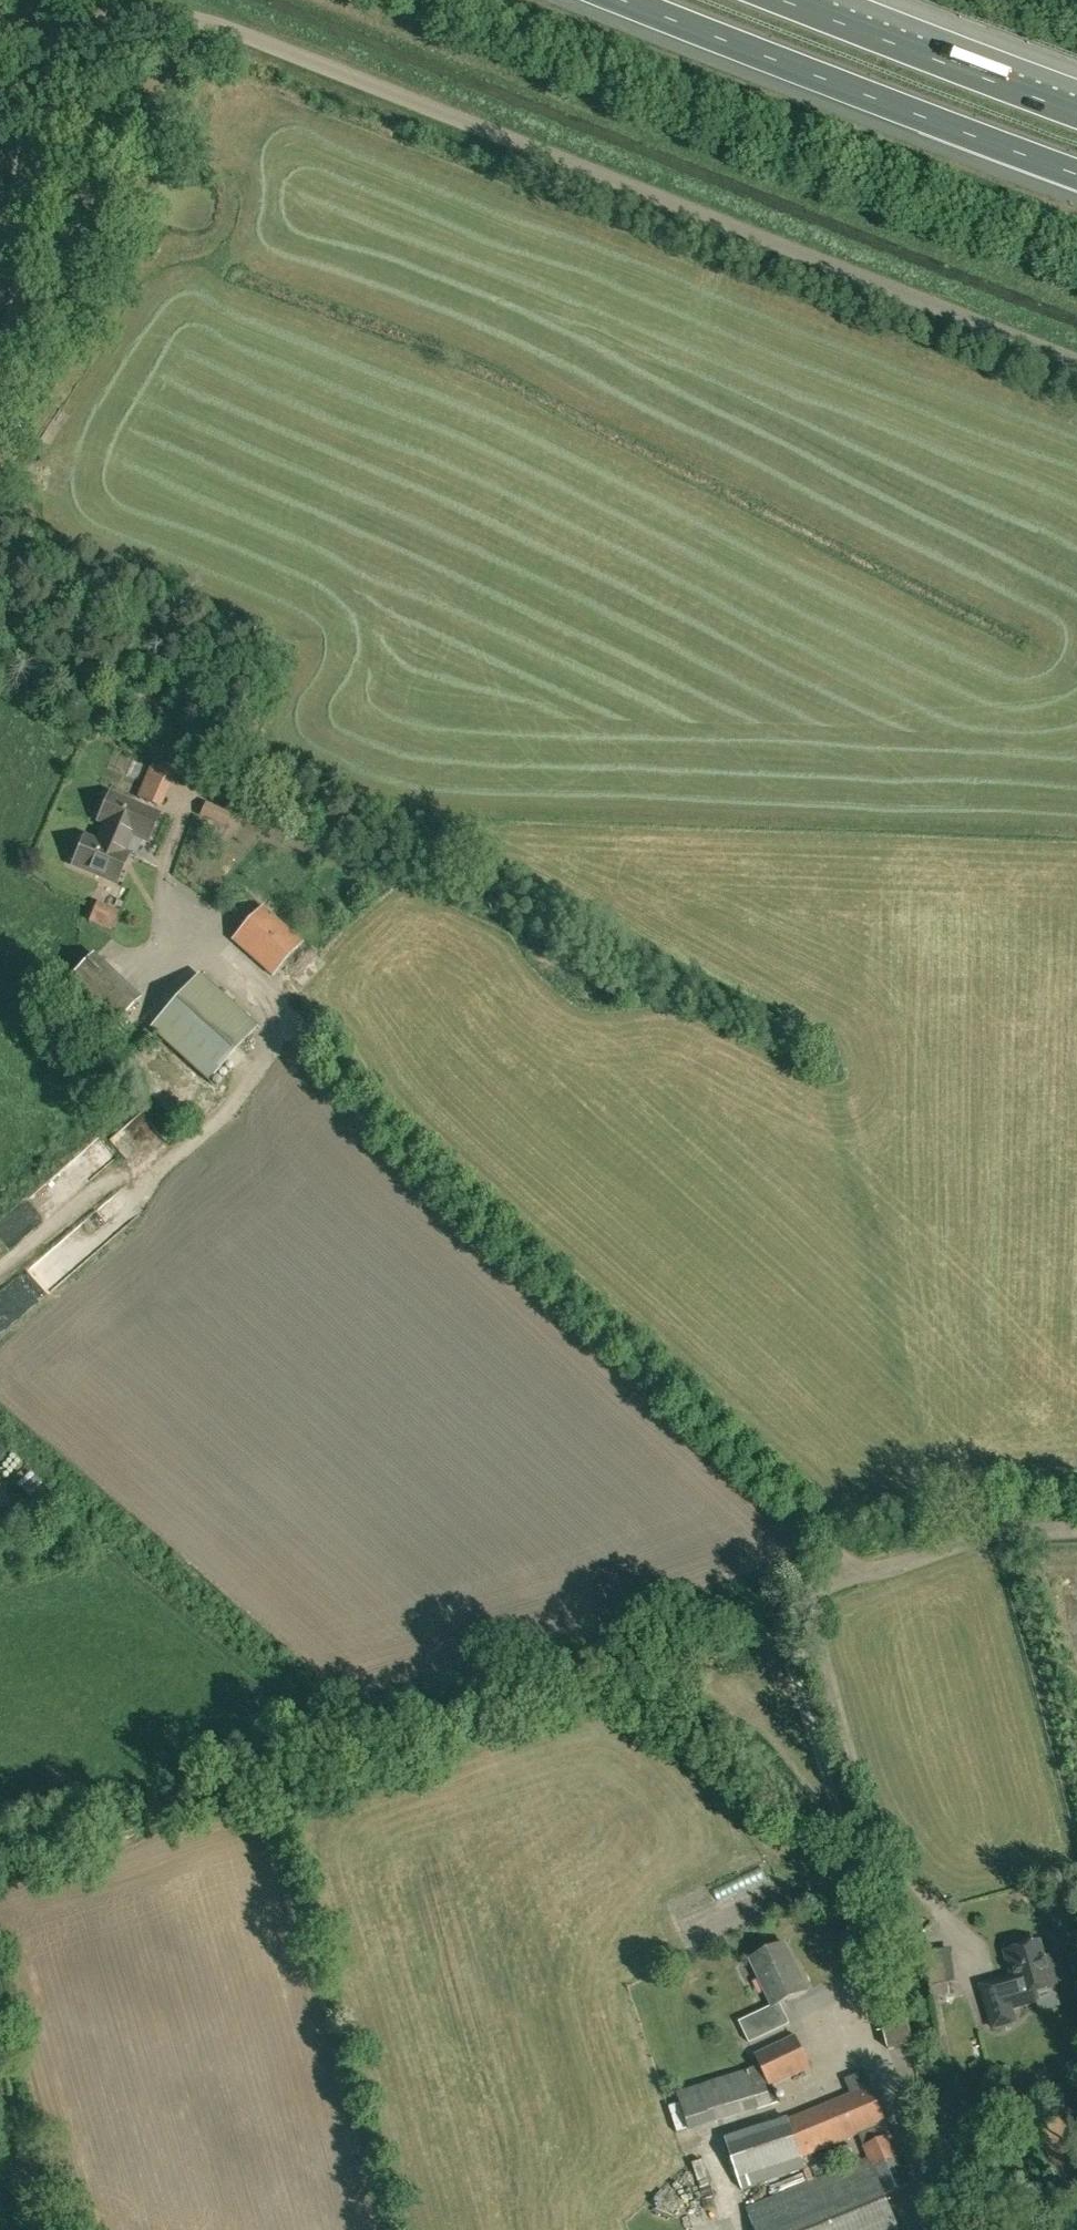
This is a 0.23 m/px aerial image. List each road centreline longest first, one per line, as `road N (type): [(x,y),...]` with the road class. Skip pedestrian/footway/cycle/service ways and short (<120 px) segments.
road 1 (unclassified): [(1076,365),(199,23),(145,18),(0,44)]
road 2 (motorway): [(619,0),(1076,174)]
road 3 (motorway): [(1076,112),(780,0)]

